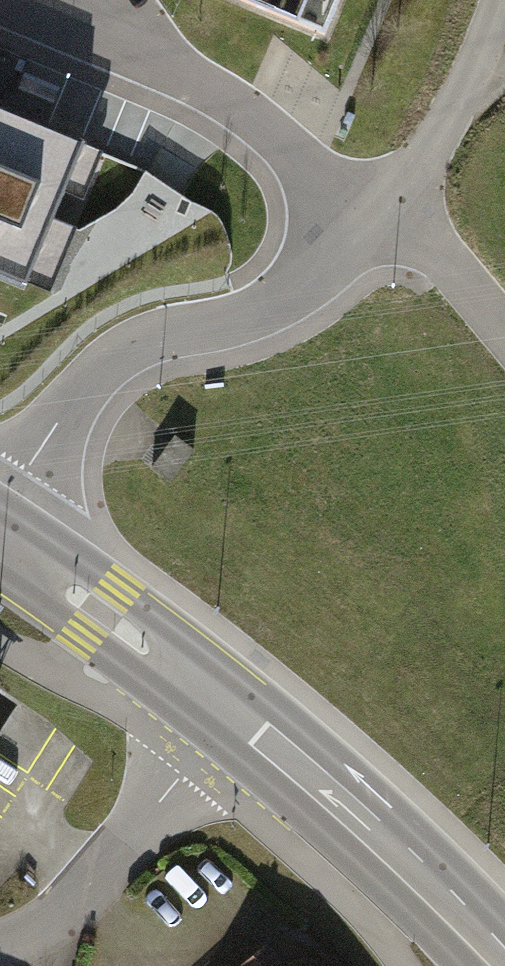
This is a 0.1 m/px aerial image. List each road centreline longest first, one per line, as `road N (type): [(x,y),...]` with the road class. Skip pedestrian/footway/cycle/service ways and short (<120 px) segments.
road 1 (residential): [(364,223),(293,291),(238,319),(132,348),(68,415),(0,508)]
road 2 (primary): [(232,712),(504,962)]
road 3 (residential): [(73,0),(230,101),(364,223)]
road 4 (residential): [(232,712),(86,887),(48,921),(0,941)]
road 5 (primary): [(0,541),(232,712)]
road 6 (residential): [(475,72),(423,164),(364,223)]
road 7 (residential): [(364,223),(444,257),(504,333)]

